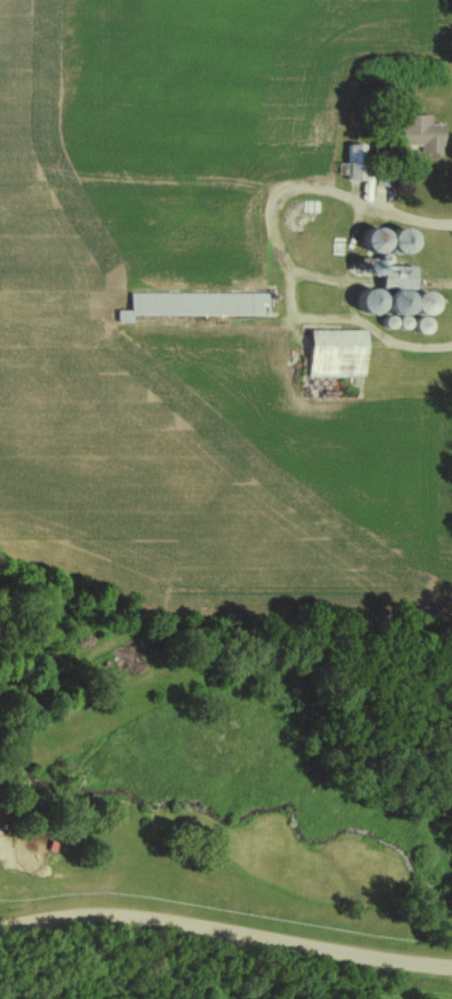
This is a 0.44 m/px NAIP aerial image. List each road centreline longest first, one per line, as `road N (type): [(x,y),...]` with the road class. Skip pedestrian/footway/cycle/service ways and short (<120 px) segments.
road 1 (residential): [(0,924),(130,916),(451,966)]

